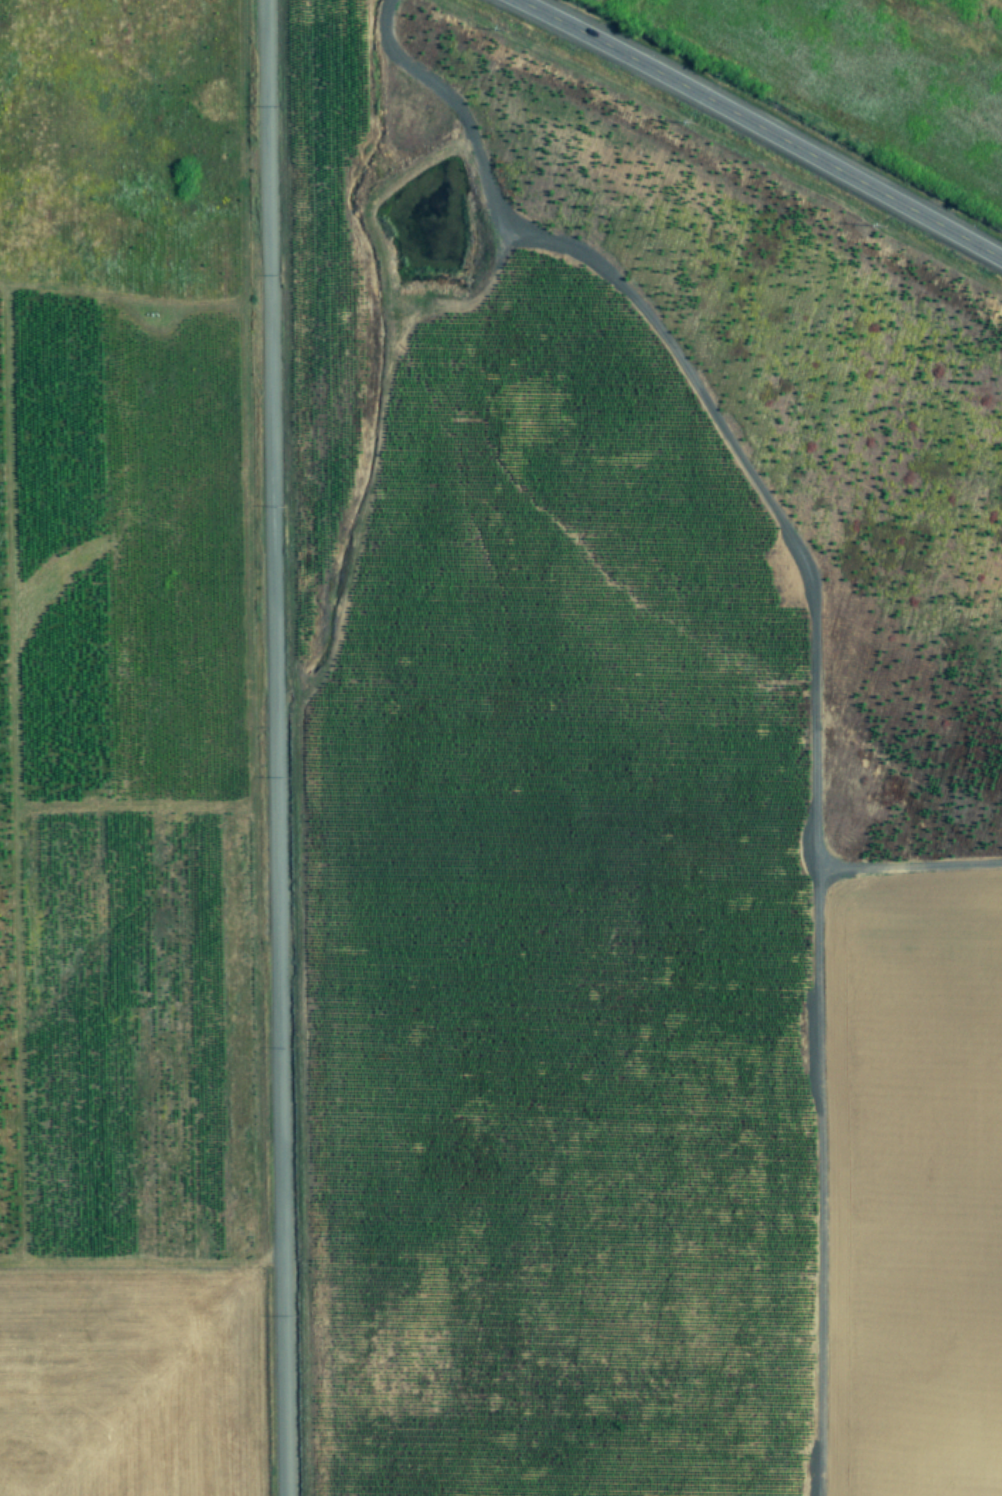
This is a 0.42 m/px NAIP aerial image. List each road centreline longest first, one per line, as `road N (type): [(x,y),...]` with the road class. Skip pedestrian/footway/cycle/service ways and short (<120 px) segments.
road 1 (residential): [(282,1495),(262,0)]
road 2 (primary): [(1001,258),(519,0)]

